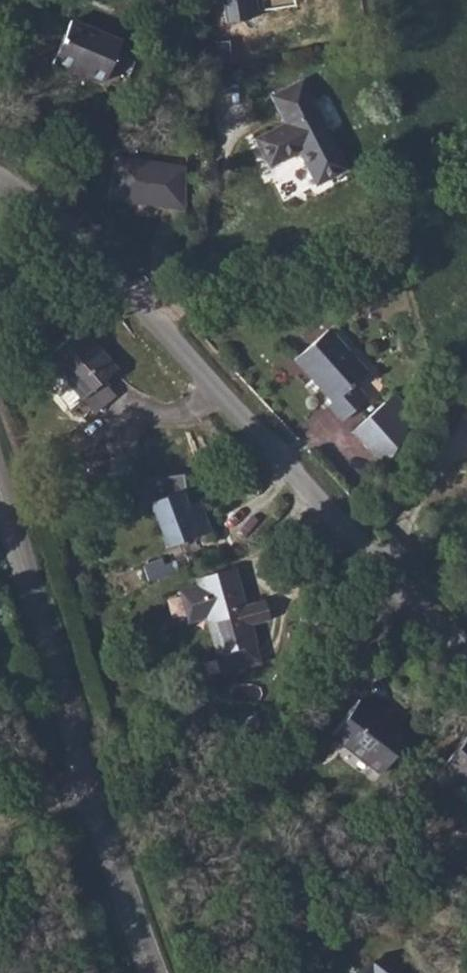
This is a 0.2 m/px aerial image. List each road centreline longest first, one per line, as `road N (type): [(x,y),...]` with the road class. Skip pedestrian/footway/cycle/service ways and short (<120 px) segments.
road 1 (unclassified): [(466,644),(161,324),(77,244),(0,189)]
road 2 (tertiary): [(0,488),(155,972)]

